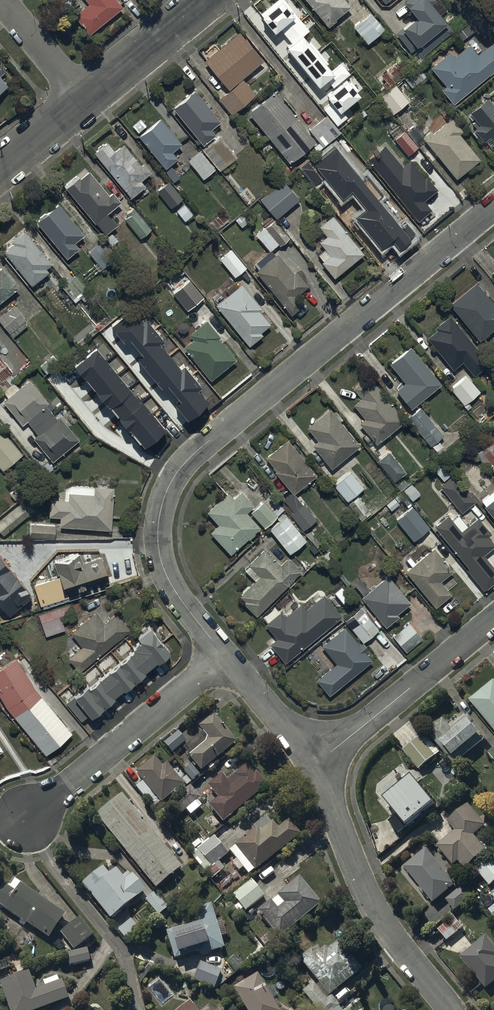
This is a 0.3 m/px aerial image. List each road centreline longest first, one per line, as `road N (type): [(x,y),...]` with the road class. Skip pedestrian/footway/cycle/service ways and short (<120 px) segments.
road 1 (residential): [(223,653),(168,572),(162,548),(165,509),(180,473),(204,444),(493,207)]
road 2 (residential): [(454,1009),(370,892),(320,762)]
road 3 (residential): [(223,653),(26,820)]
road 4 (residential): [(493,619),(320,762)]
road 5 (unclassified): [(204,0),(85,99)]
road 6 (residential): [(320,762),(223,653)]
road 7 (residential): [(85,99),(2,0)]

